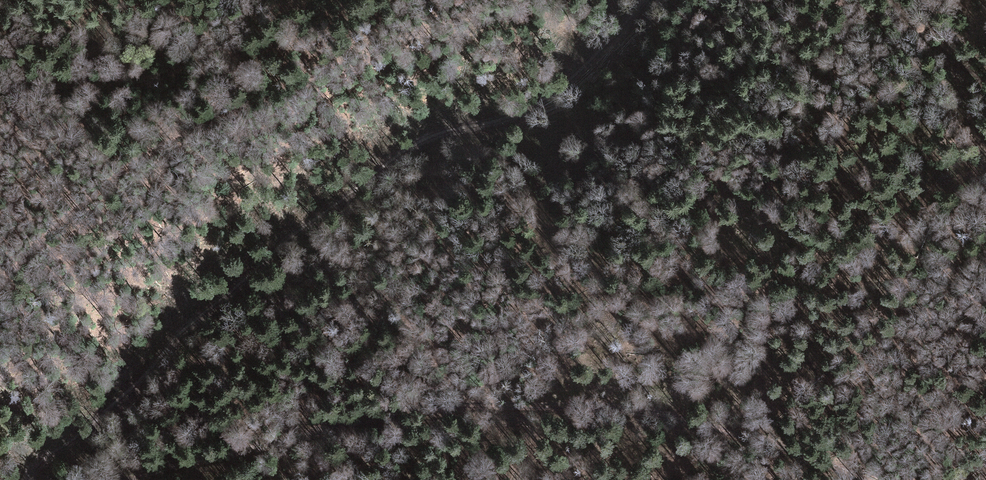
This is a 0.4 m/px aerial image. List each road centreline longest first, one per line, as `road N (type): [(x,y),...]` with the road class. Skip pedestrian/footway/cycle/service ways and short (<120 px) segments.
road 1 (track): [(29,479),(303,227),(408,146),(519,120),(642,0)]
road 2 (track): [(867,479),(671,415),(495,403),(394,411),(135,479)]
road 3 (track): [(164,0),(229,59),(234,81),(227,95),(214,113),(76,207),(0,287)]

